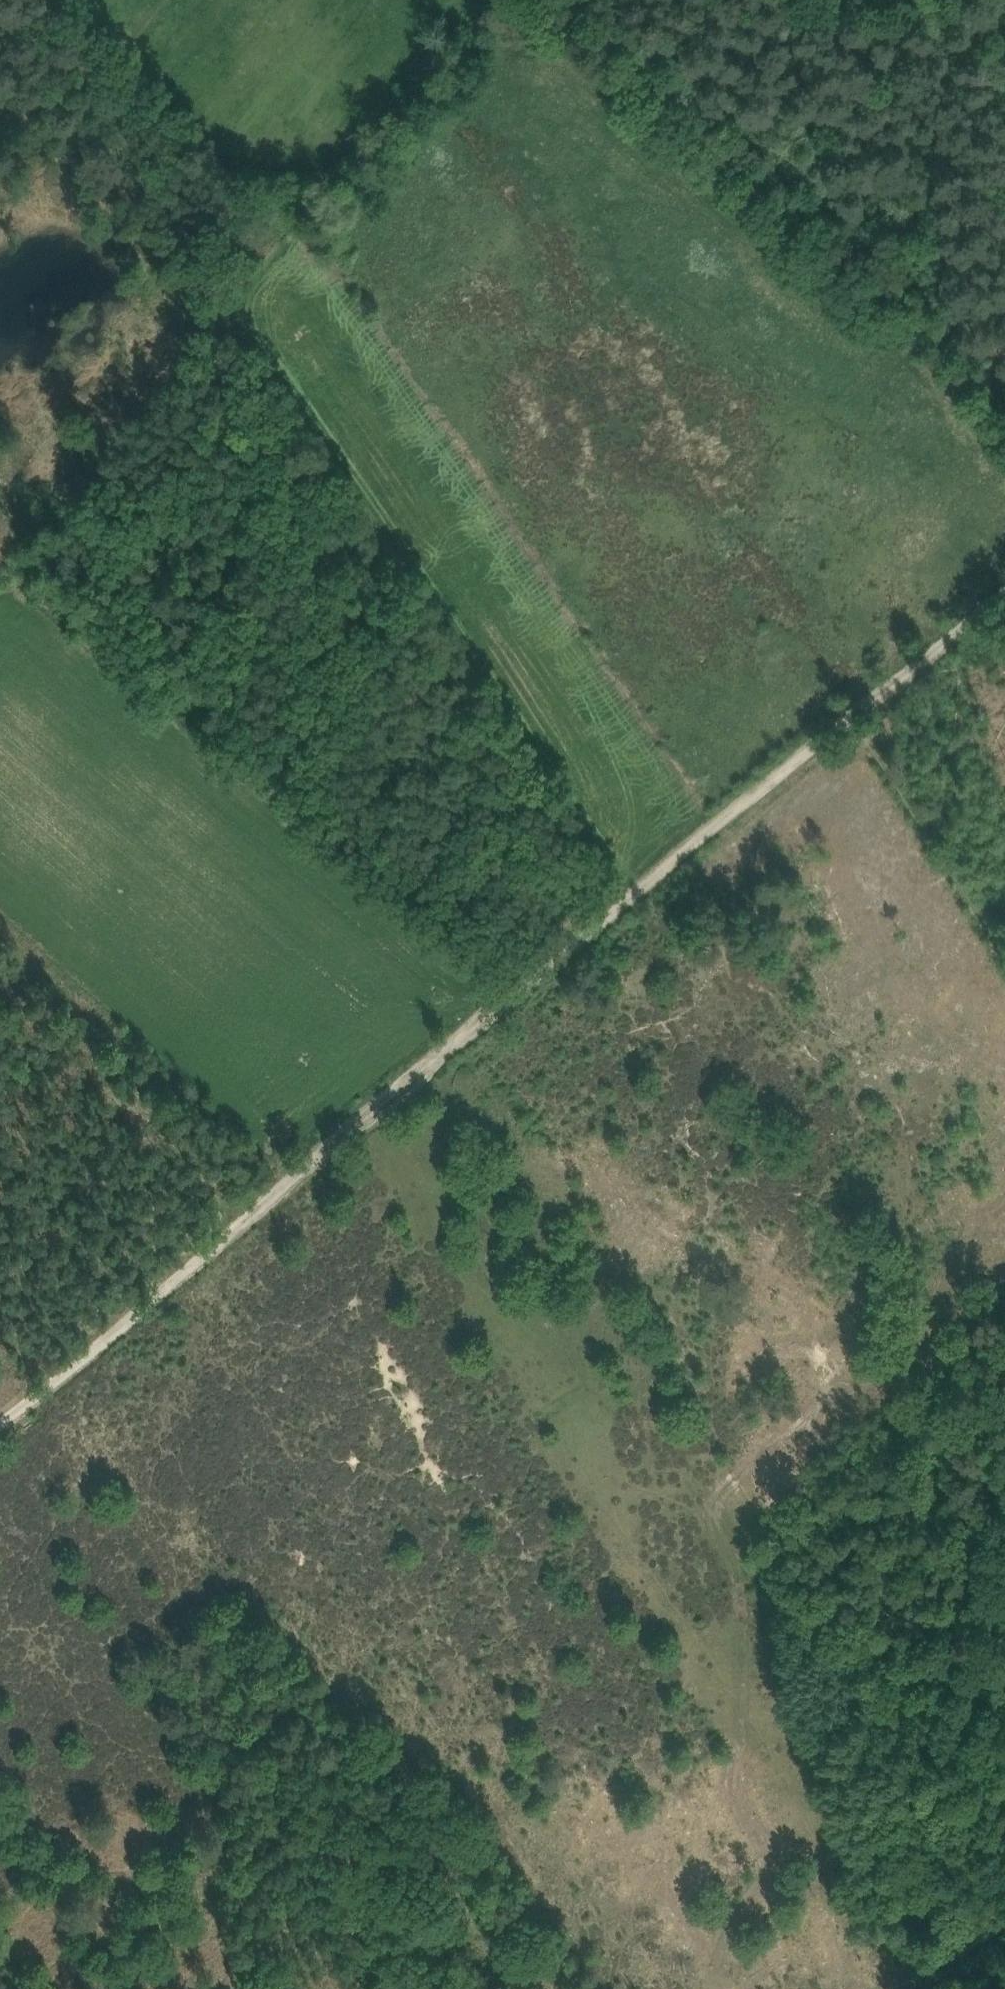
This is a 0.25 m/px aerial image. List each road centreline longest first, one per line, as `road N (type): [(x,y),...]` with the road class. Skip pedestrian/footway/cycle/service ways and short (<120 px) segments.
road 1 (track): [(0,1427),(1004,591)]
road 2 (track): [(850,724),(1004,950)]

